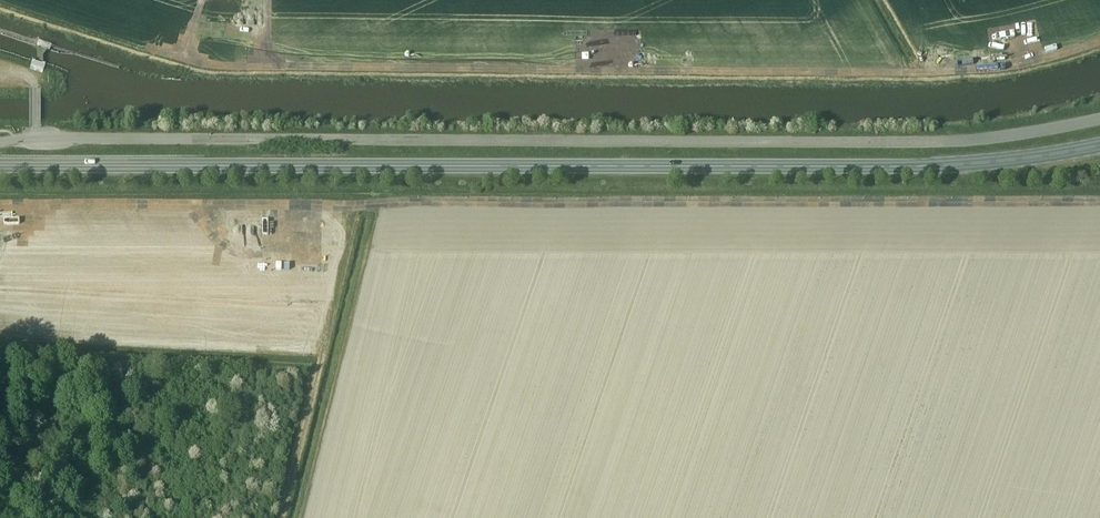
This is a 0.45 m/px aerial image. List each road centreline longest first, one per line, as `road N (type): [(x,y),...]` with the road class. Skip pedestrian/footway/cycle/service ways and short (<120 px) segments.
road 1 (unclassified): [(1099,118),(940,141),(0,142)]
road 2 (primary): [(1099,144),(929,166),(0,166)]

